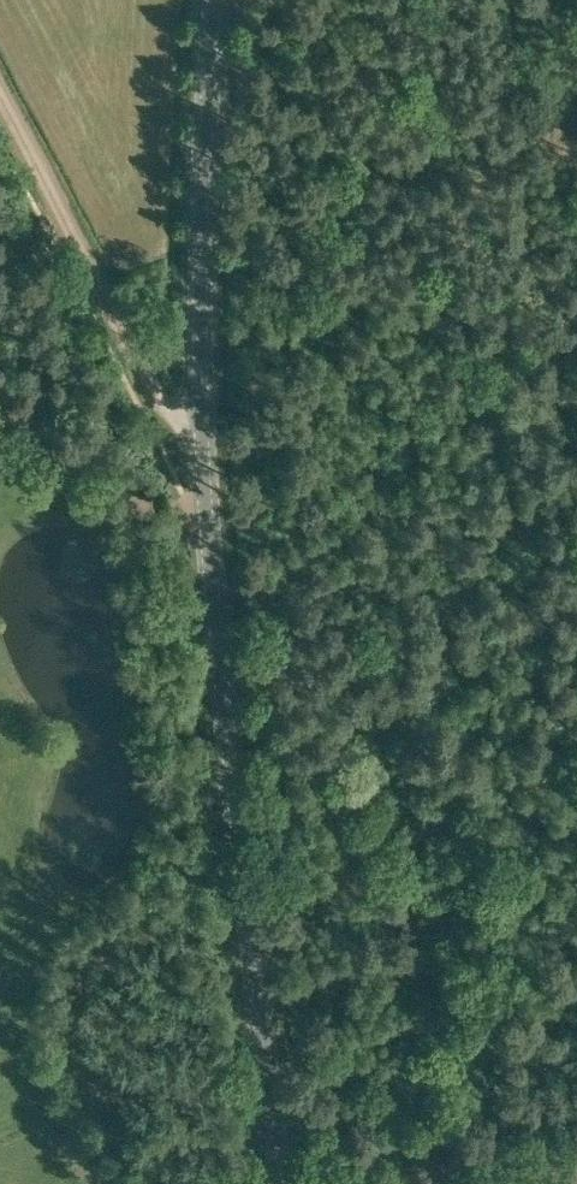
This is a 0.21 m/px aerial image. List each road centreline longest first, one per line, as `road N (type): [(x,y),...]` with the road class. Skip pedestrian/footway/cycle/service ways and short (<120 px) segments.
road 1 (tertiary): [(274,1183),(204,536),(201,207),(216,0)]
road 2 (track): [(0,103),(175,435),(201,449)]

